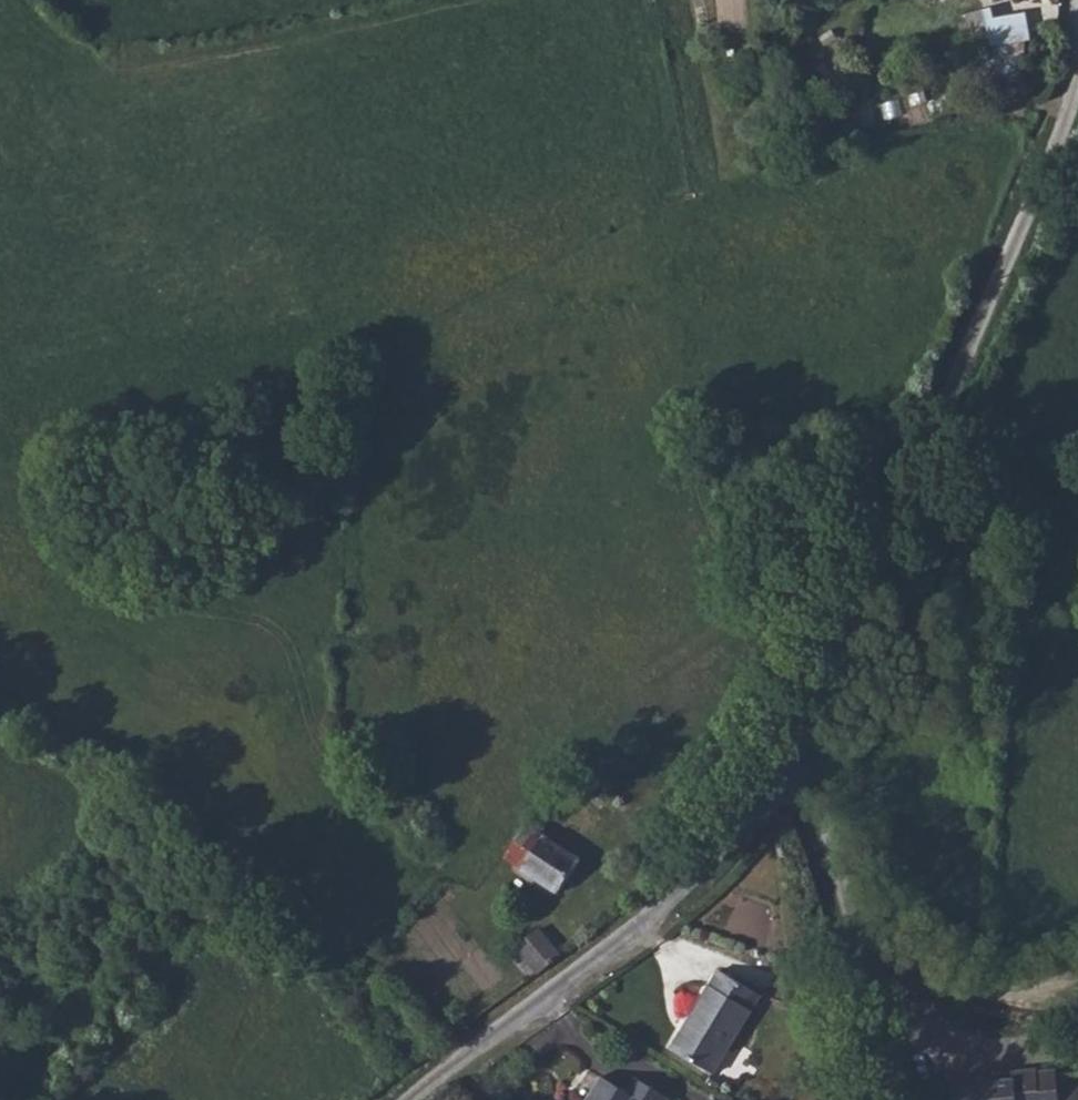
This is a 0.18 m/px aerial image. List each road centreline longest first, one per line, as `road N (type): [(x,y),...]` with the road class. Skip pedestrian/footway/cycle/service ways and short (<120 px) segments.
road 1 (unclassified): [(404,1099),(698,879),(835,697),(999,300),(1077,78)]
road 2 (track): [(1077,956),(885,977),(773,780)]

